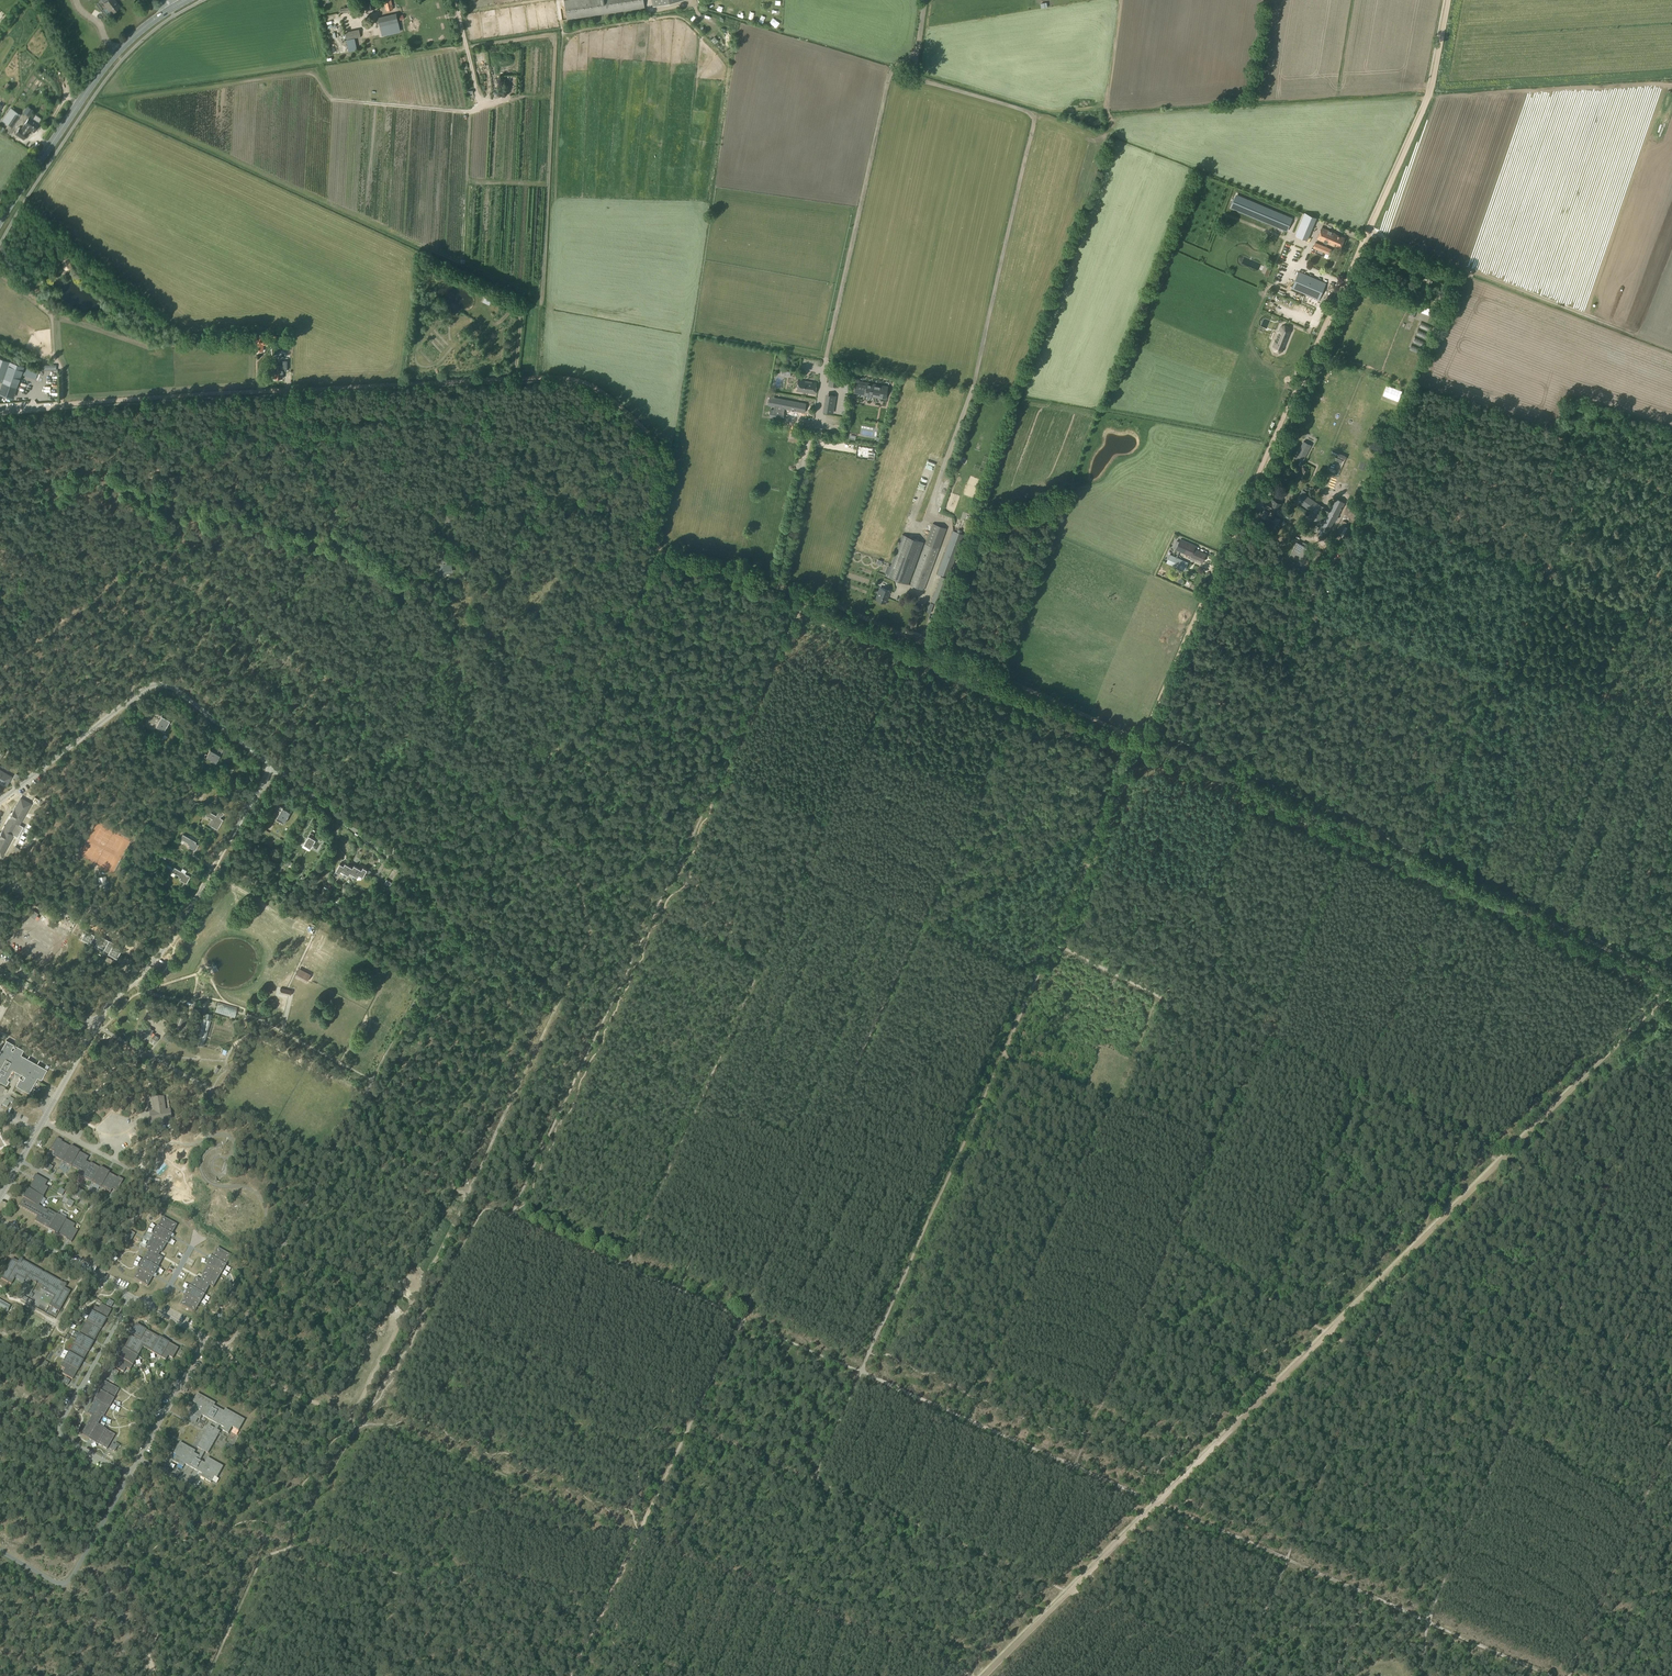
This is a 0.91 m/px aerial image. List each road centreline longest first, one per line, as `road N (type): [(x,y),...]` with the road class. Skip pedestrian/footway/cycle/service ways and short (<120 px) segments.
road 1 (track): [(515,819),(161,548),(0,671)]
road 2 (track): [(649,438),(673,426),(729,67),(675,17),(553,36)]
road 3 (track): [(1141,740),(1369,231)]
road 4 (track): [(776,585),(889,78),(917,53)]
road 5 (track): [(412,1301),(587,945),(577,884),(513,821)]
road 6 (track): [(55,405),(539,377)]
road 7 (track): [(1052,944),(1461,1139)]
road 8 (track): [(425,1310),(814,1480)]
road 9 (track): [(1141,740),(1513,907)]
road 10 (track): [(539,377),(598,388),(656,441),(663,469),(654,532),(663,555),(776,585)]
road 11 (track): [(1158,1504),(1412,1249)]
road 12 (track): [(1112,1101),(968,1420)]
road 13 (track): [(1001,1058),(861,1372)]
road 14 (unclassified): [(273,766),(176,690),(154,685),(0,801)]
road 15 (track): [(289,1549),(416,1579),(475,1567),(606,1600)]
road 16 (unclassified): [(273,766),(176,933),(96,1024)]
road 17 (track): [(346,1434),(291,1536),(263,1537),(200,1675)]
road 18 (track): [(1287,1559),(1551,1675)]
road 19 (primary): [(0,220),(109,61),(171,8)]
road 20 (track): [(392,1425),(638,1535)]
road 21 (track): [(286,390),(346,539),(409,573),(438,556)]
road 22 (track): [(804,866),(1038,973)]
road 23 (unclassified): [(131,1297),(207,1338),(129,1475)]
road 24 (track): [(1500,1162),(1671,989)]
road 25 (track): [(742,1321),(638,1535)]
road 26 (unclassified): [(129,1475),(59,1431),(131,1297)]
road 27 (track): [(1141,740),(1052,944)]
road 28 (track): [(563,991),(388,857)]
road 29 (track): [(1371,1360),(1287,1559)]
road 30 (track): [(968,1420),(1158,1504)]
road 31 (unclassified): [(129,1475),(67,1582),(0,1552)]
road 32 (track): [(1671,1248),(1500,1162)]
road 33 (track): [(331,100),(467,112),(519,97)]
road 34 (track): [(967,663),(1141,740)]
road 35 (track): [(1066,1593),(1239,1667)]
road 36 (track): [(893,583),(925,595),(951,525),(926,516),(942,471)]
road 37 (track): [(139,882),(182,813),(207,791),(233,786),(246,812)]
road 38 (track): [(1371,1360),(1510,1436)]
road 39 (track): [(208,1675),(261,1560),(289,1549)]
road 40 (track): [(1369,231),(1432,90)]
road 41 (track): [(216,1343),(266,1382),(320,1405),(350,1408)]
road 42 (unclassified): [(0,1222),(131,1297)]
road 43 (unclassified): [(388,857),(273,766)]
road 44 (track): [(1158,1504),(1287,1559)]
road 45 (track): [(283,1248),(412,1301)]
road 46 (track): [(339,1142),(466,1197)]
road 47 (track): [(1548,923),(1671,978)]
road 48 (track): [(192,904),(130,880),(93,890),(83,916)]
road 49 (track): [(413,1005),(532,1059)]
road 50 (track): [(742,1321),(861,1372)]
road 51 (track): [(511,1216),(629,1267)]
road 52 (track): [(1066,1593),(1158,1504)]
road 53 (track): [(629,1267),(742,1321)]
road 54 (track): [(1052,944),(1001,1058)]
road 55 (residential): [(204,1086),(96,1024)]
road 56 (track): [(1412,1249),(1500,1162)]
road 57 (track): [(350,1408),(412,1301)]
road 58 (unclassified): [(96,1024),(36,1132)]

